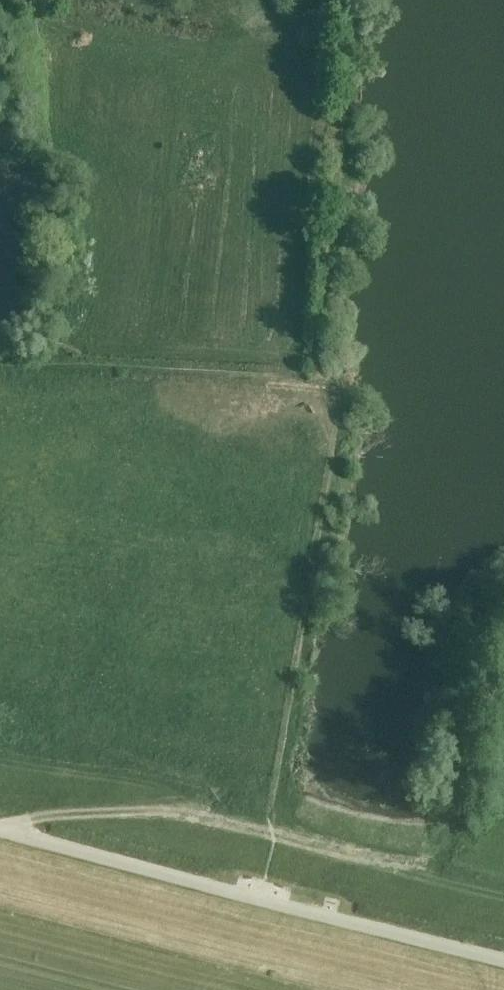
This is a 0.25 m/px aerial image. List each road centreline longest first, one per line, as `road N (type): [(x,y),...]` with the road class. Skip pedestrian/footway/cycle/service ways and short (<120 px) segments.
road 1 (unclassified): [(503,962),(0,833)]
road 2 (track): [(275,811),(339,410),(328,380)]
road 3 (track): [(328,380),(317,353),(349,0)]

